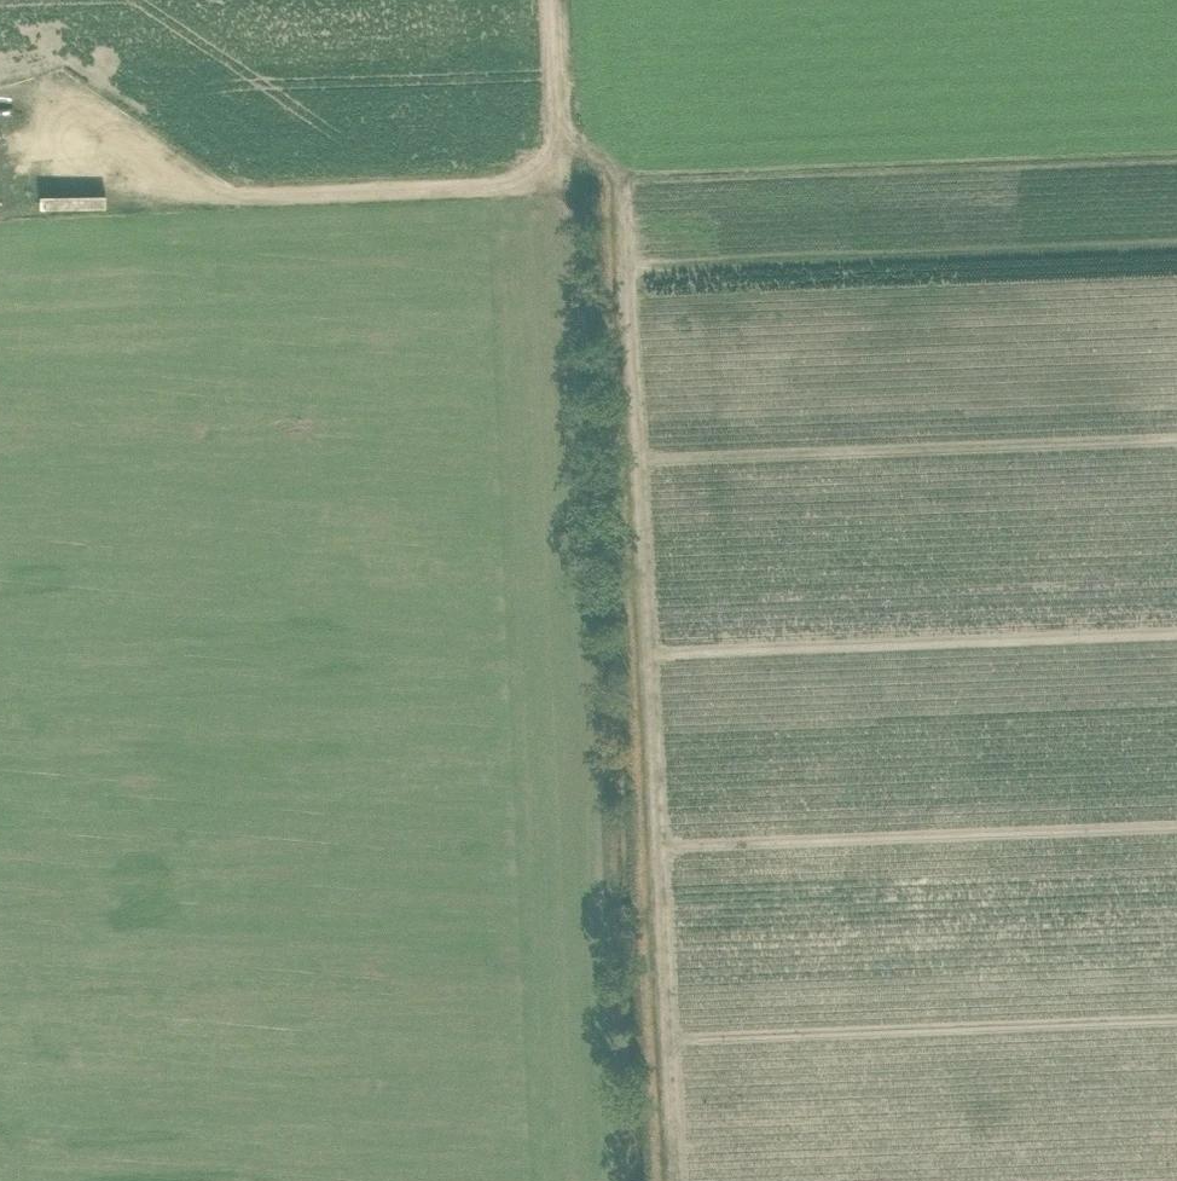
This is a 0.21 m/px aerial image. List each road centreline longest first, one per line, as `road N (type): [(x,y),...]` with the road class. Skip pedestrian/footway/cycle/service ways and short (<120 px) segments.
road 1 (track): [(552,0),(556,134),(537,169),(489,185),(199,198),(16,109)]

